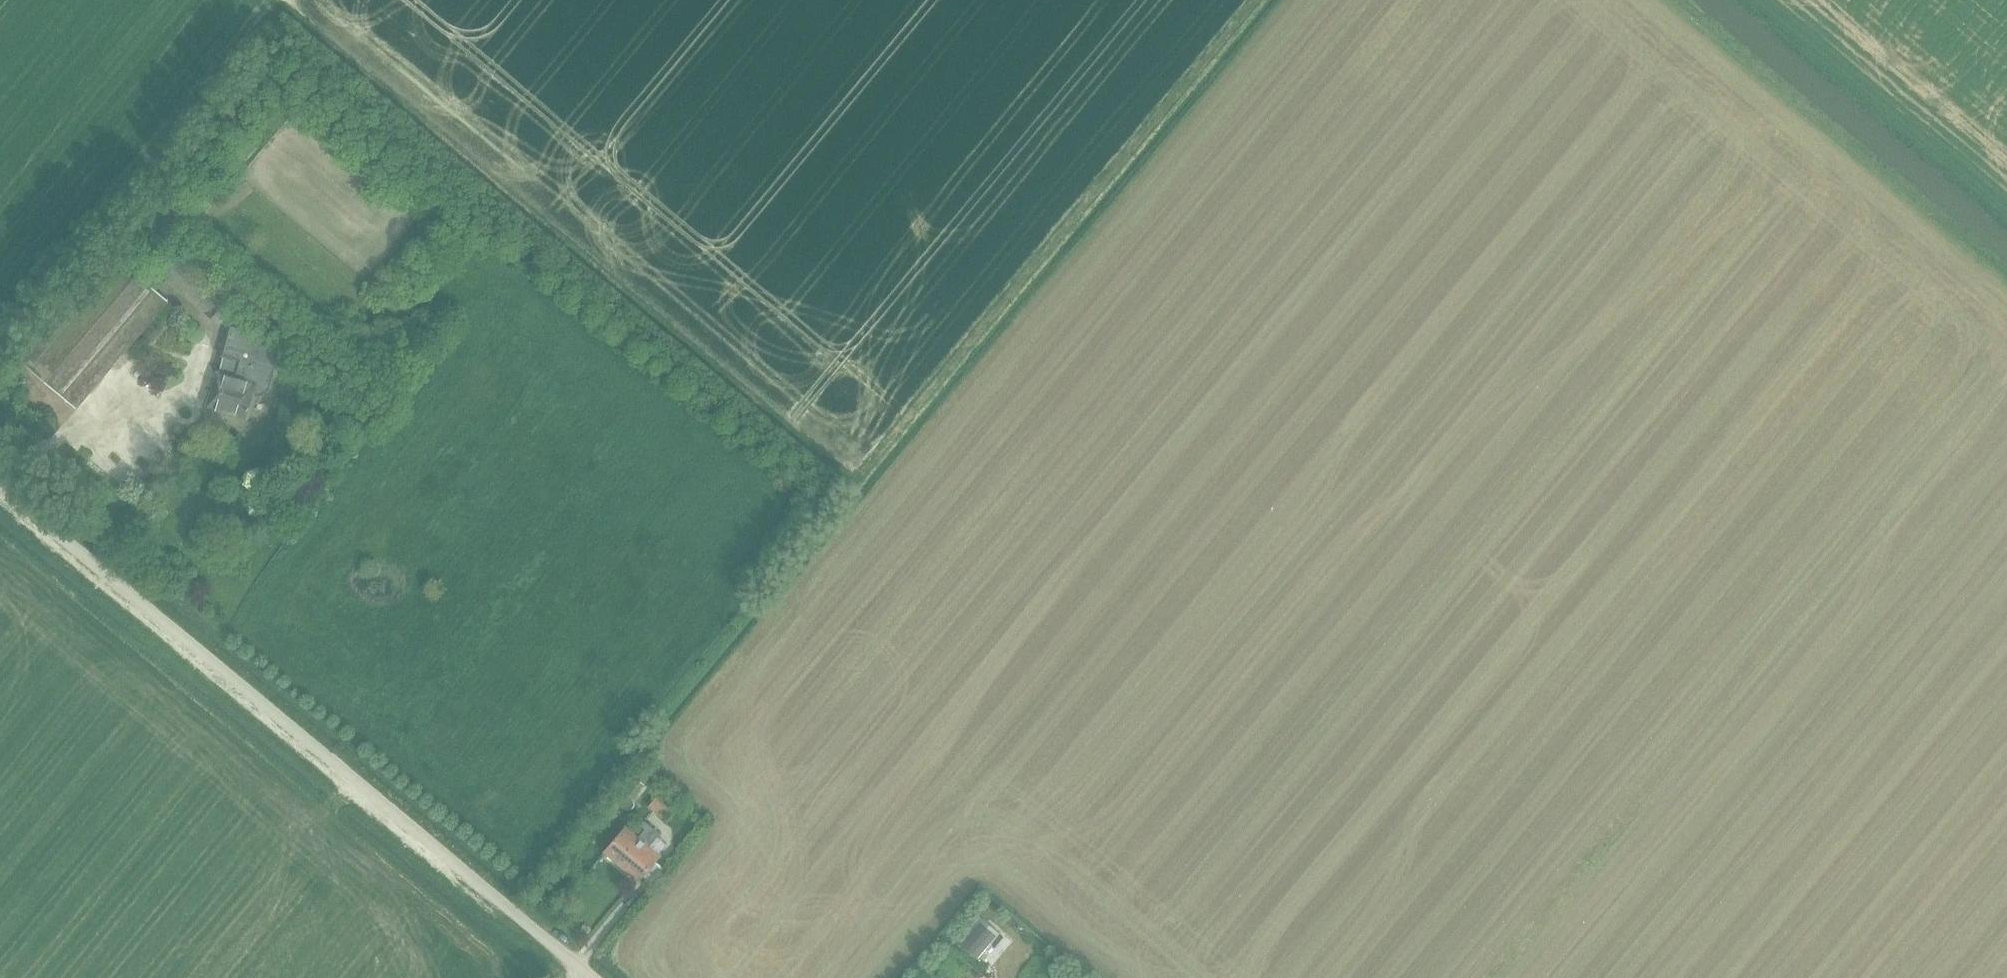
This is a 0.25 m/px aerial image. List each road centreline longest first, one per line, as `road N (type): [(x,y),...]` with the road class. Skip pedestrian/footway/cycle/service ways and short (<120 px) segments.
road 1 (unclassified): [(585,977),(0,494)]
road 2 (track): [(267,0),(0,319)]

